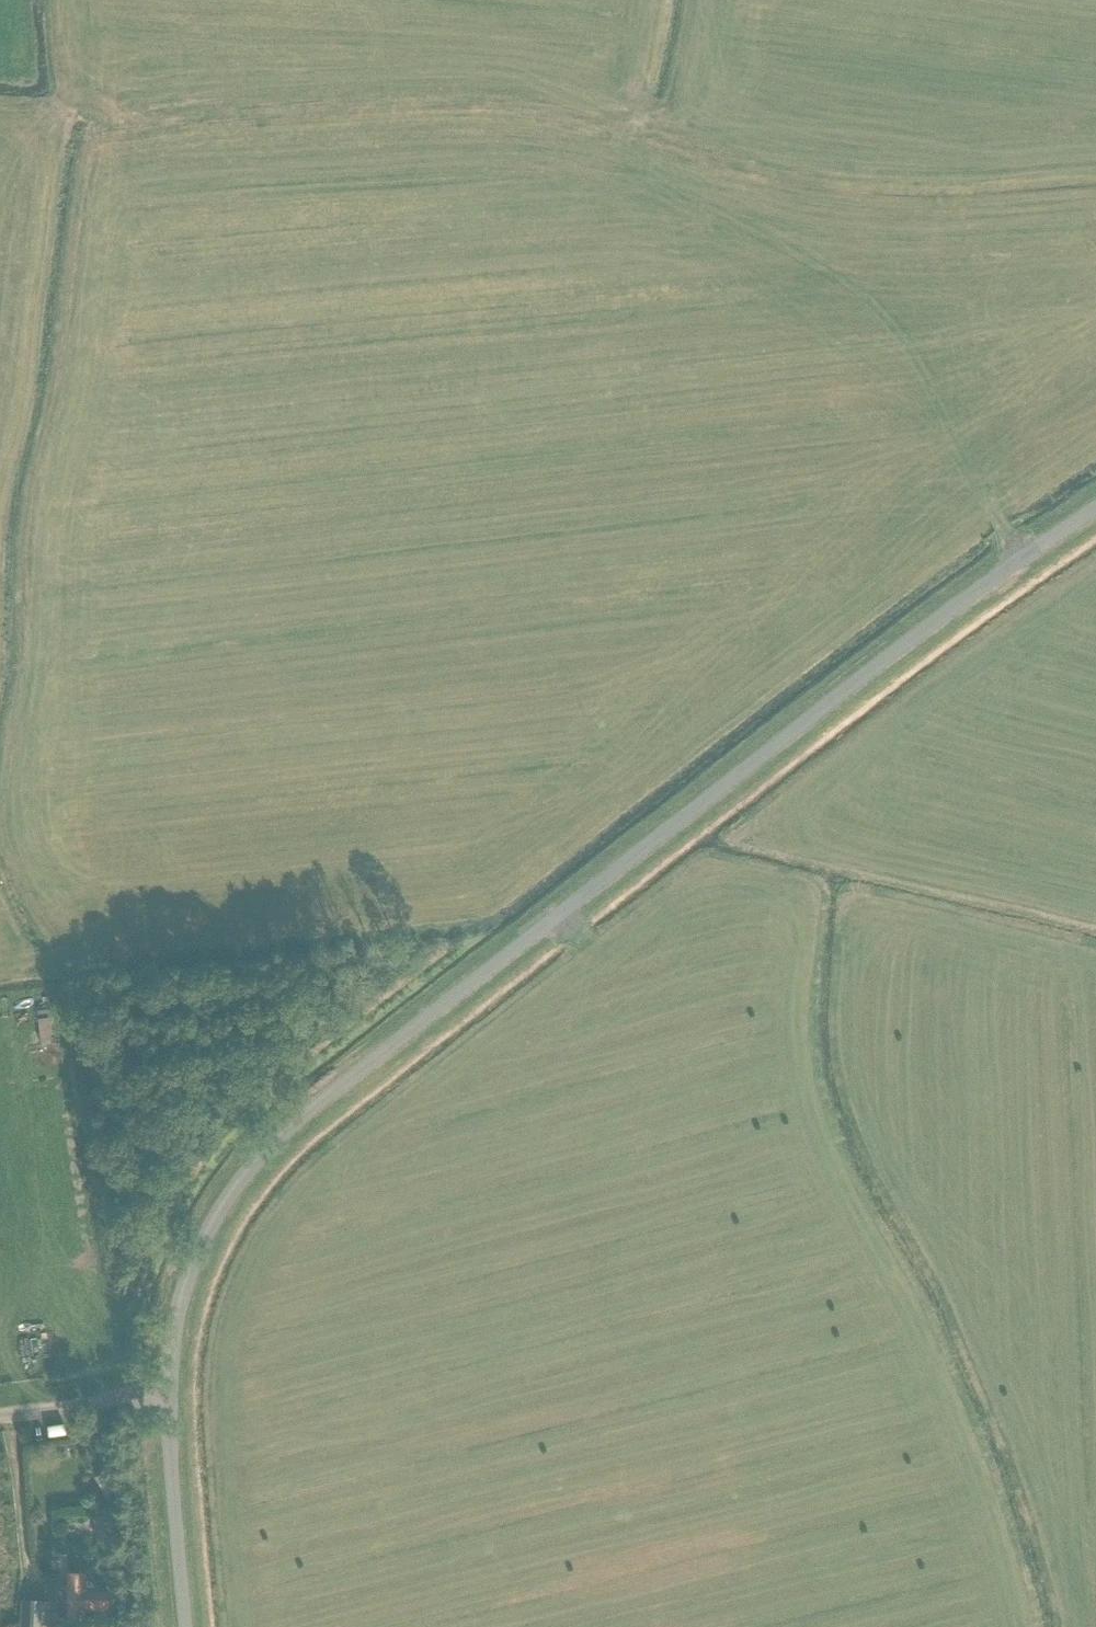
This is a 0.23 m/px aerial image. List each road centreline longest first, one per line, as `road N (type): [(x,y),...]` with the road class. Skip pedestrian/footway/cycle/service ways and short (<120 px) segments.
road 1 (unclassified): [(191,1626),(168,1380),(179,1302),(223,1213),(772,756),(1095,522)]

